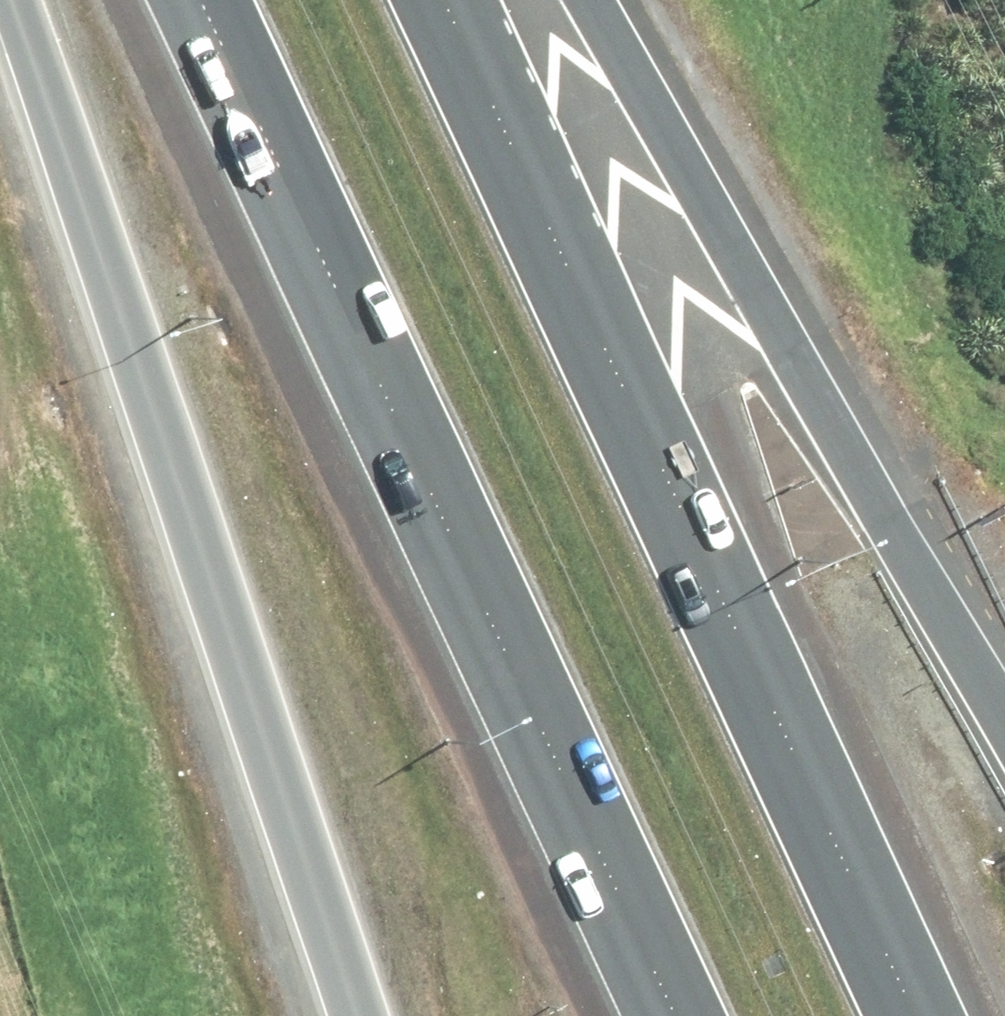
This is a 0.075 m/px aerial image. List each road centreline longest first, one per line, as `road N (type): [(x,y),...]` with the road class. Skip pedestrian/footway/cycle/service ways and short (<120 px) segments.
road 1 (motorway): [(675,1015),(201,0)]
road 2 (motorway): [(442,0),(913,1015)]
road 3 (motorway): [(351,1015),(11,0)]
road 4 (motorway): [(600,0),(1004,677)]

